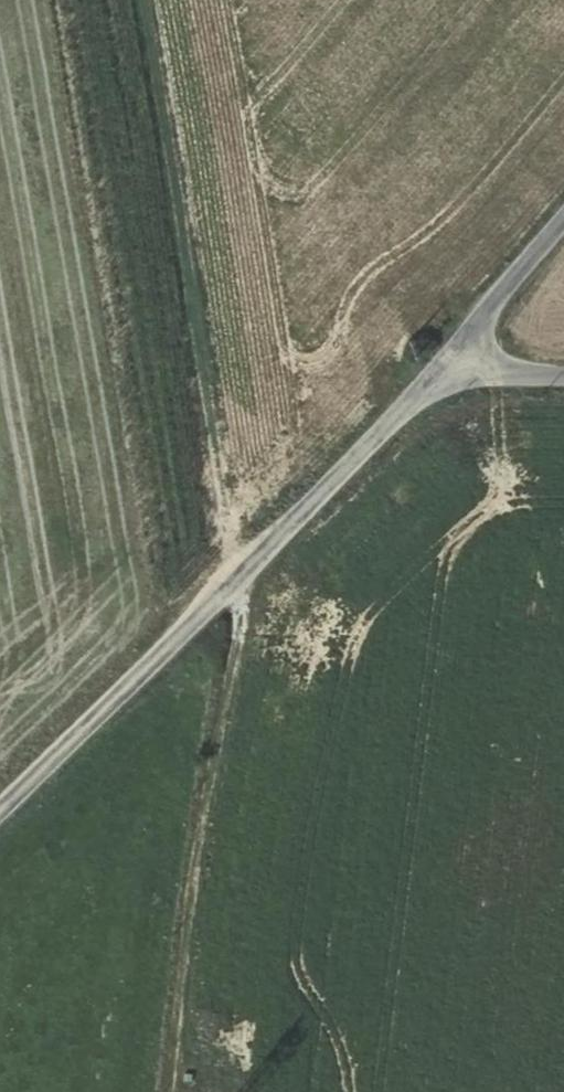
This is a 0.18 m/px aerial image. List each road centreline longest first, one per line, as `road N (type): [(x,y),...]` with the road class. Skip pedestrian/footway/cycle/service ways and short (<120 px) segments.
road 1 (unclassified): [(0,805),(450,351)]
road 2 (track): [(250,554),(177,1091)]
road 3 (unclassified): [(450,351),(563,214)]

